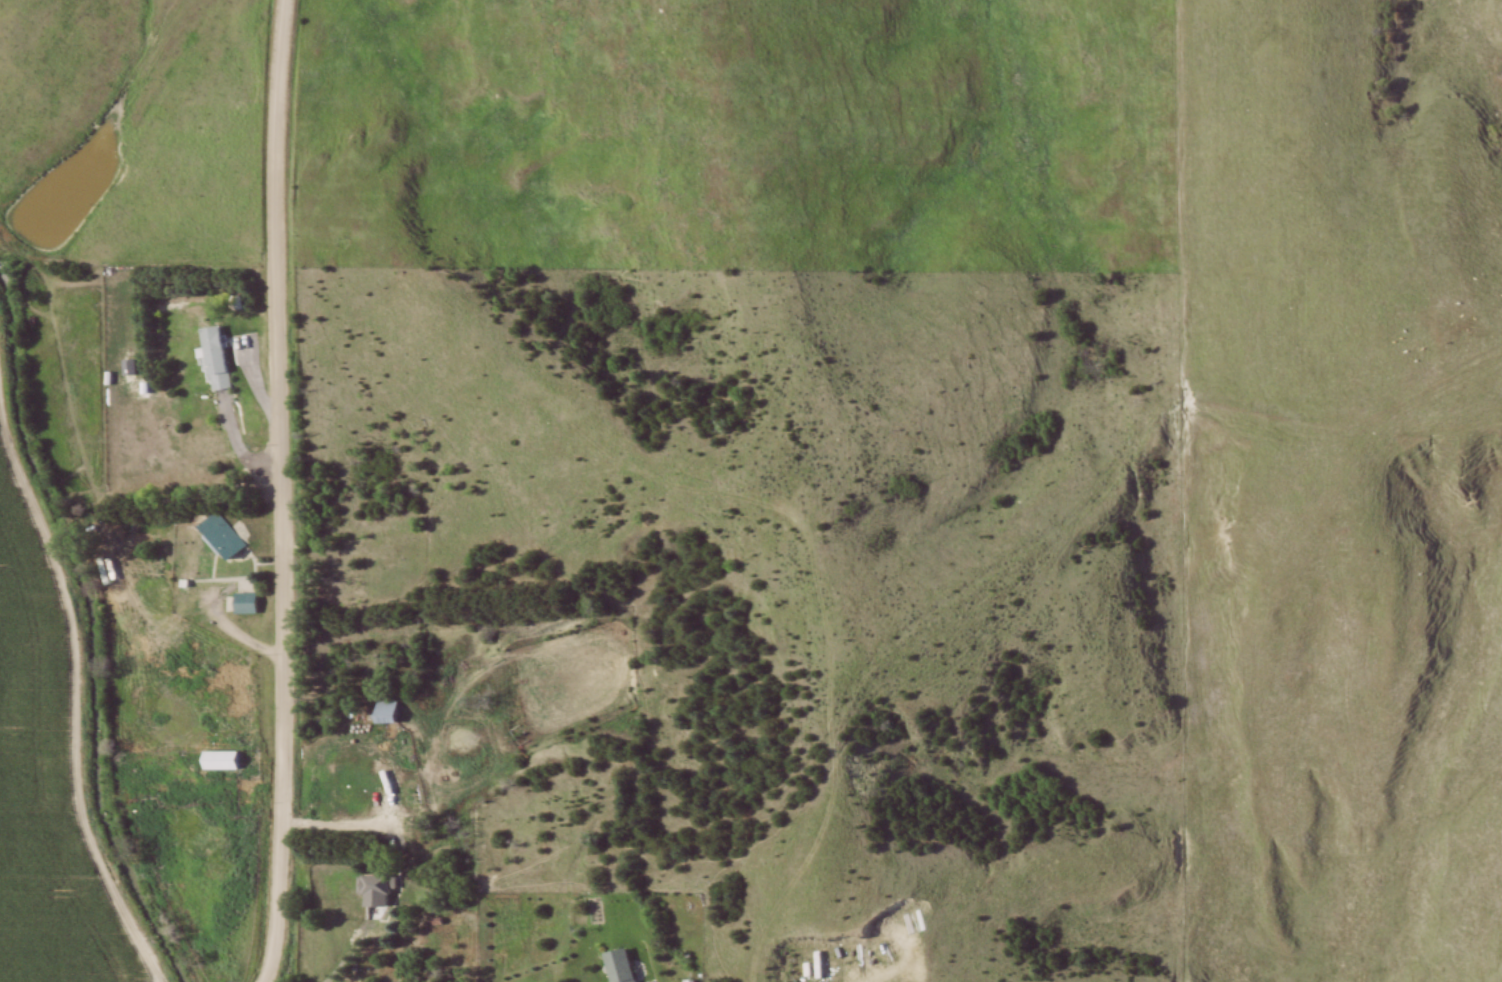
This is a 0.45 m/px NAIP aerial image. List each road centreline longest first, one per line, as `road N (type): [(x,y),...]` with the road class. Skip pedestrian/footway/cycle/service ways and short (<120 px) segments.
road 1 (residential): [(263,981),(272,943),(287,588),(276,176),(288,0)]

